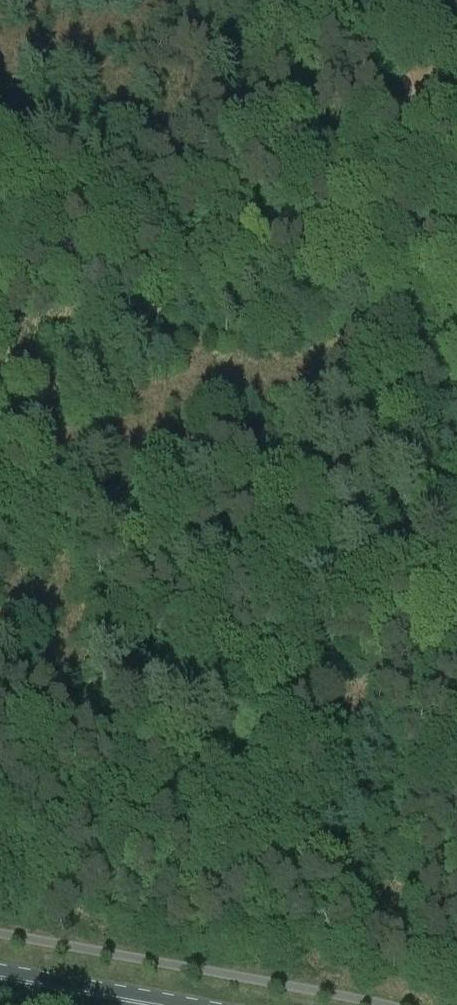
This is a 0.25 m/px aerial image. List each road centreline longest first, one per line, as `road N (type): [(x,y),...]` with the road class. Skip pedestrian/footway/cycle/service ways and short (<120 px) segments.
road 1 (track): [(456,53),(0,435)]
road 2 (primary): [(143,1004),(0,979)]

